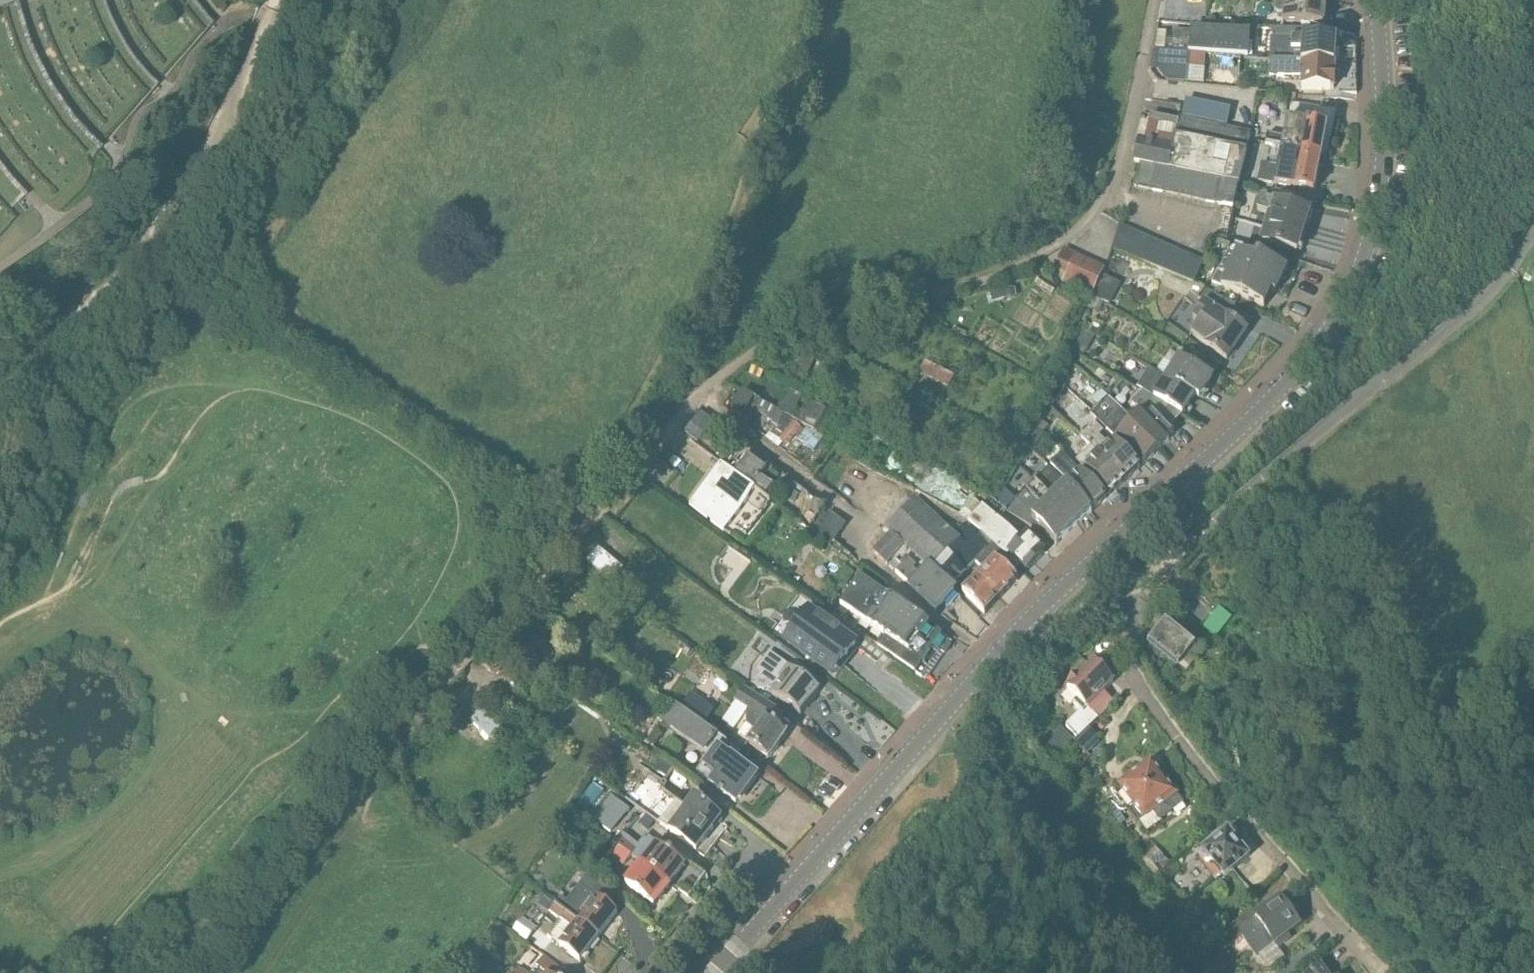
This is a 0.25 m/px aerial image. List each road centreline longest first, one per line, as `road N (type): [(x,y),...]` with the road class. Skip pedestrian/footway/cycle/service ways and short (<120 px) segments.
road 1 (tertiary): [(749,934),(1013,639),(1236,432),(1329,330),(1368,250),(1382,196),(1377,0)]
road 2 (track): [(447,680),(725,371),(809,323),(994,275)]
road 3 (unclassified): [(1139,584),(1462,318),(1533,236)]
road 4 (unclassified): [(1158,0),(1109,192),(1080,227),(1036,260),(994,275)]
road 5 (track): [(1533,966),(1391,901)]
road 6 (track): [(371,785),(447,680)]
road 7 (residential): [(749,934),(717,907),(661,972)]

